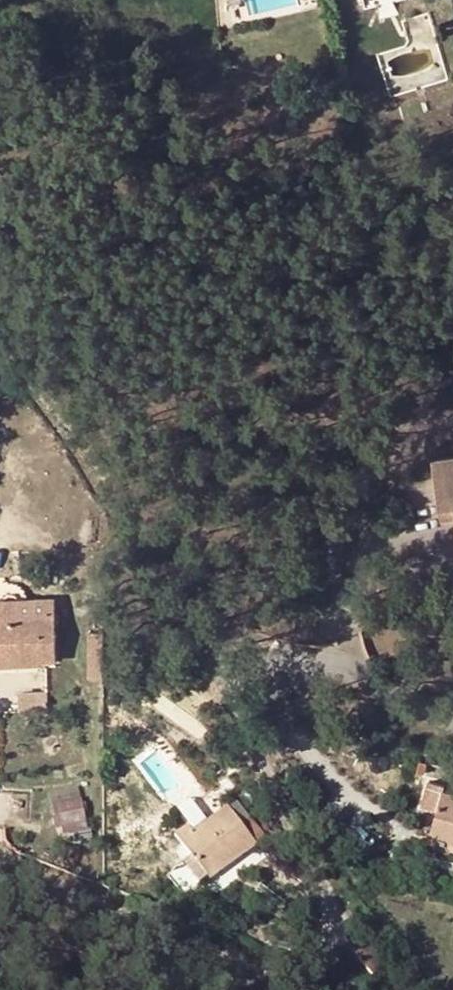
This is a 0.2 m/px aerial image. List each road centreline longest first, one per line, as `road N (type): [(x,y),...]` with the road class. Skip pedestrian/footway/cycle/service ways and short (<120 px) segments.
road 1 (track): [(298,989),(0,854)]
road 2 (residential): [(218,651),(356,676),(452,715)]

